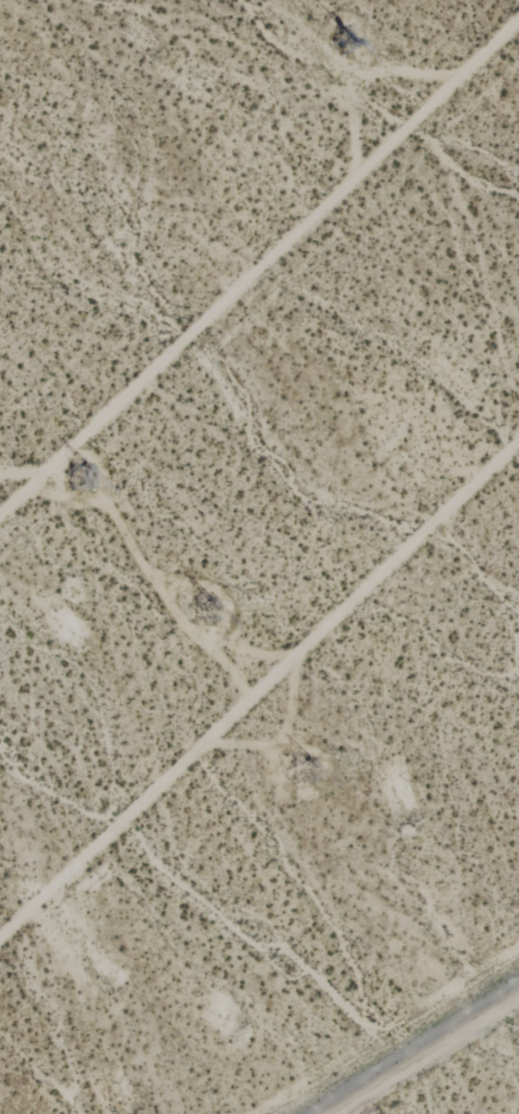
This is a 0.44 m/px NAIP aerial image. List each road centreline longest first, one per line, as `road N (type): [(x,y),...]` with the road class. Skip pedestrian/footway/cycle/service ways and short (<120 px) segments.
road 1 (track): [(0,937),(518,441)]
road 2 (track): [(518,22),(0,517)]
road 3 (track): [(336,1113),(518,1000)]

